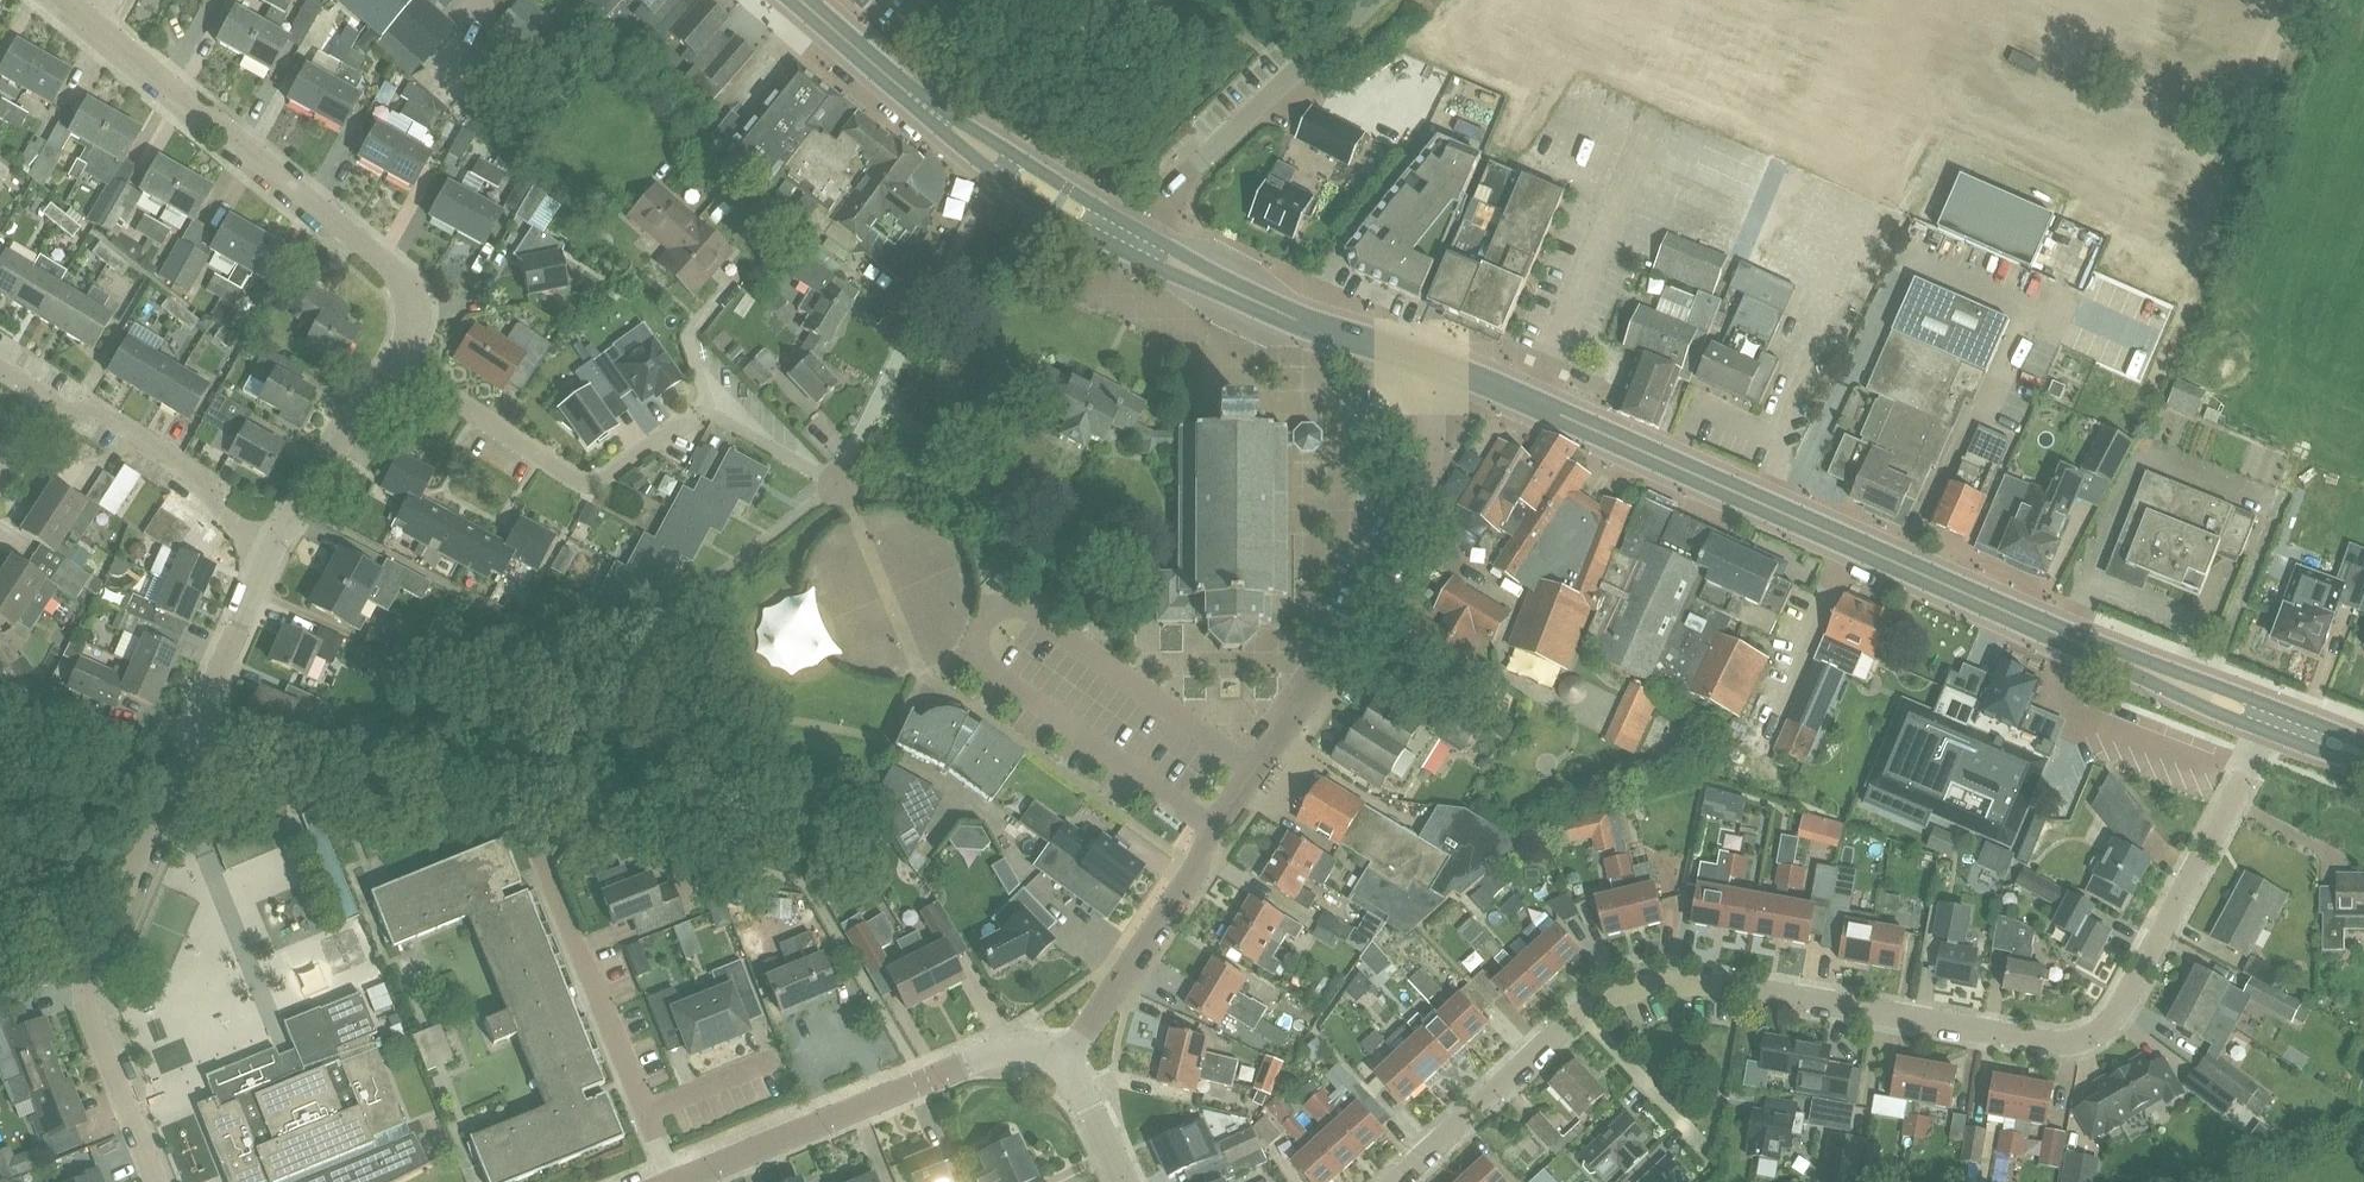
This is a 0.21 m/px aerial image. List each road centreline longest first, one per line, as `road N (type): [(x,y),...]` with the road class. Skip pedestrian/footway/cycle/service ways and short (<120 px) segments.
road 1 (residential): [(1401,1181),(1594,1008),(1639,986),(2073,1042),(2107,1026),(2277,720)]
road 2 (primary): [(2277,720),(2068,638),(1472,374)]
road 3 (residential): [(1063,1062),(1327,666),(1472,374)]
road 4 (residential): [(160,1181),(107,1039),(101,967),(135,840),(271,554)]
road 5 (residential): [(394,363),(415,322),(406,284),(69,0)]
road 6 (residential): [(682,1181),(1008,1048),(1063,1062)]
road 7 (residential): [(706,398),(595,486),(394,363)]
road 8 (residential): [(835,484),(1004,162)]
road 9 (primary): [(1472,374),(1298,318),(1136,243)]
road 10 (residential): [(678,1181),(547,866)]
road 11 (residential): [(1136,243),(1210,147),(1370,0)]
road 12 (residential): [(647,688),(693,598),(835,484)]
road 13 (residential): [(271,554),(200,502),(195,473),(104,411),(75,414),(58,402)]
road 14 (residential): [(271,554),(394,363)]
road 15 (primary): [(926,107),(802,0)]
road 16 (residential): [(835,484),(706,398)]
road 17 (primary): [(1136,243),(1004,162)]
road 18 (residential): [(706,398),(687,354),(691,330),(739,268)]
road 19 (residential): [(1123,1181),(1063,1062)]

